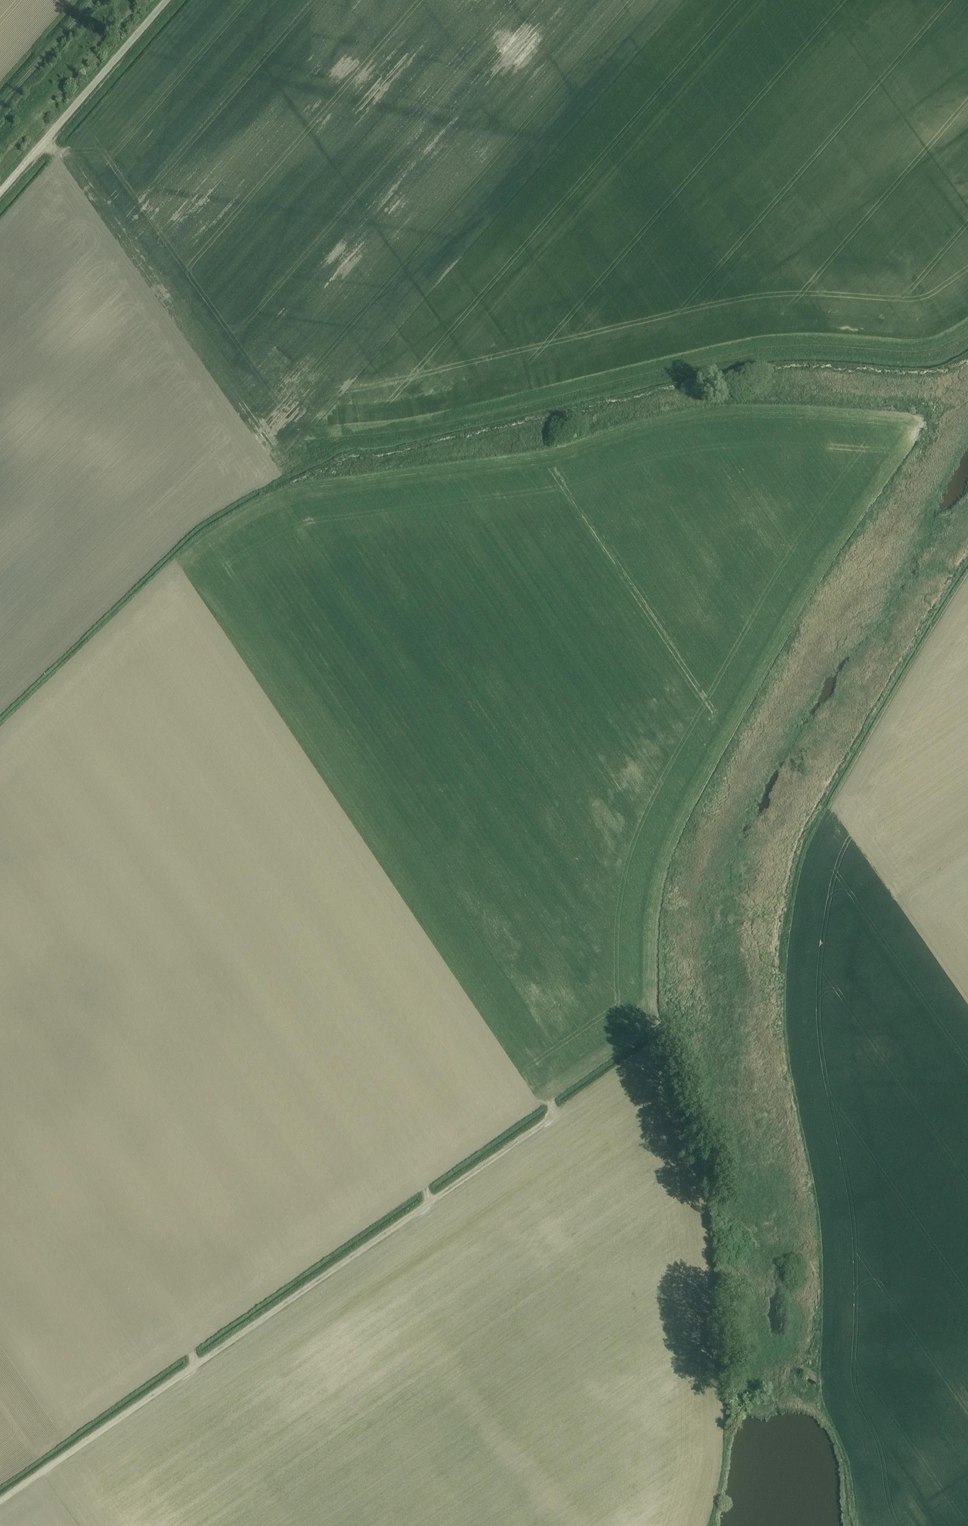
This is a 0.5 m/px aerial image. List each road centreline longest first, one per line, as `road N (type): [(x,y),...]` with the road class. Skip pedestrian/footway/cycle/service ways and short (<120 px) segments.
road 1 (track): [(0,1501),(552,1117),(550,1101)]
road 2 (unclassified): [(0,193),(167,0)]

